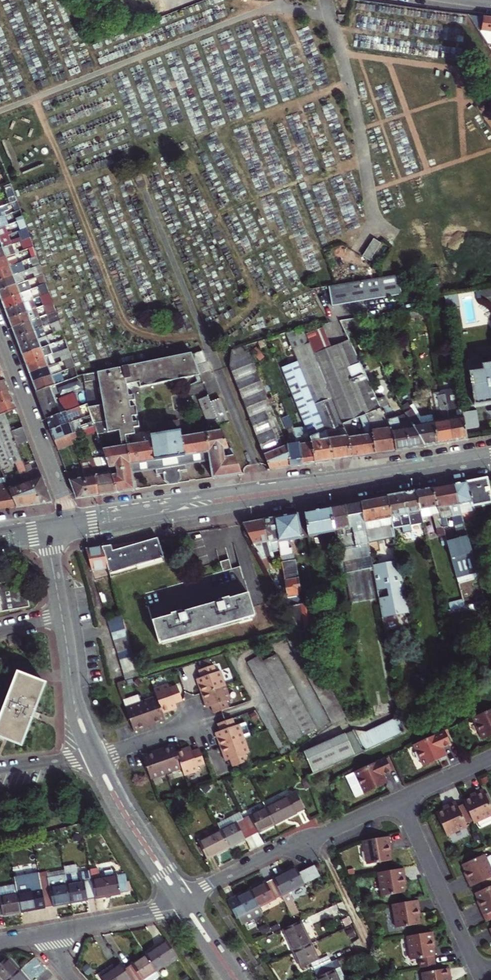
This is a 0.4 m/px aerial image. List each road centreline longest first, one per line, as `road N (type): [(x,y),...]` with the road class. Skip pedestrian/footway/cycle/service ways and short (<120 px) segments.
road 1 (primary): [(432,467),(71,518)]
road 2 (primary): [(76,531),(432,467)]
road 3 (residential): [(182,901),(400,800)]
road 4 (residential): [(0,330),(71,518)]
road 5 (residential): [(400,800),(481,976)]
road 6 (residential): [(182,901),(94,756)]
road 7 (track): [(317,837),(384,979)]
road 8 (residential): [(94,756),(76,703),(61,613)]
road 9 (track): [(159,656),(268,625),(260,605)]
road 10 (residential): [(52,931),(182,901)]

